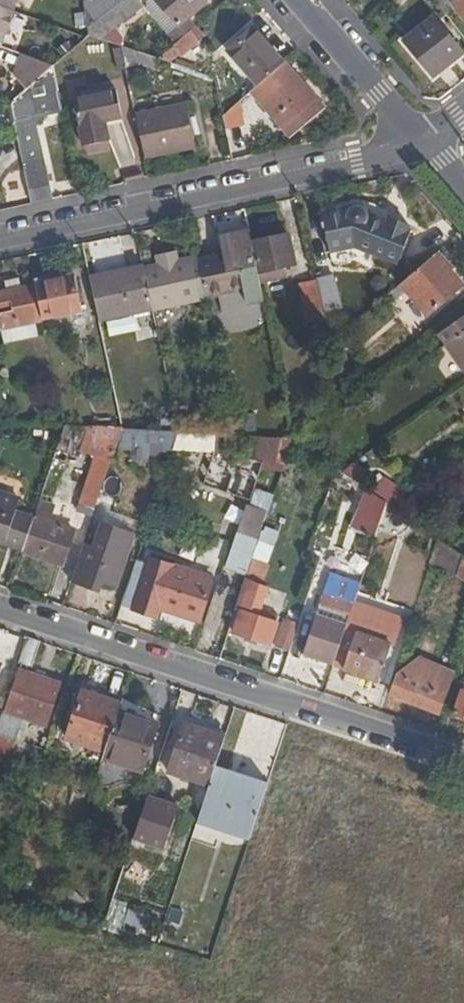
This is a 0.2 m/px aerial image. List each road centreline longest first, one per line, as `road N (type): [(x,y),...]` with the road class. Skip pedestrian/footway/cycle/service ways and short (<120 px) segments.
road 1 (unclassified): [(0,608),(463,761)]
road 2 (residential): [(426,142),(0,236)]
road 3 (residential): [(301,0),(426,142)]

